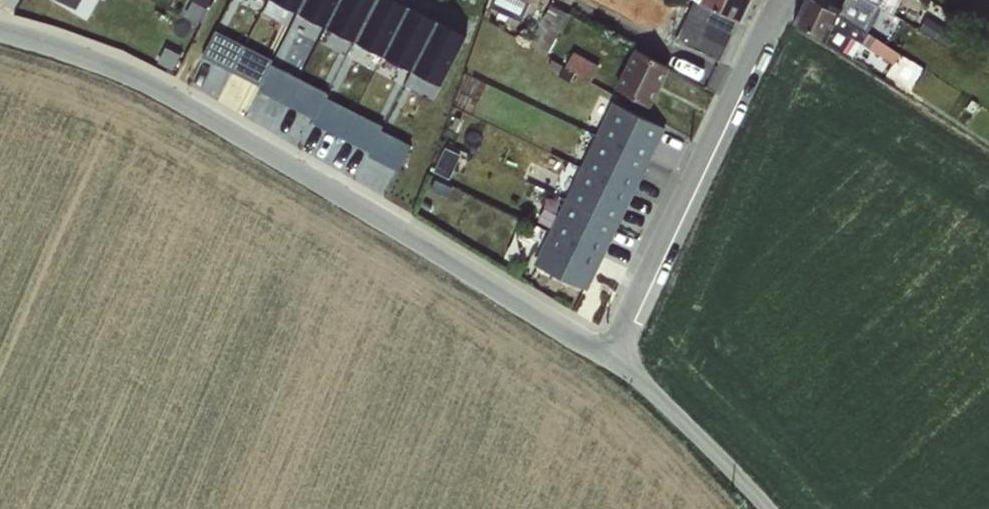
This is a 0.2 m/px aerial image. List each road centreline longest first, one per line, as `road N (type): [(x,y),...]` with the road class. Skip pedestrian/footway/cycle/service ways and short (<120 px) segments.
road 1 (unclassified): [(0,31),(156,90),(613,358)]
road 2 (residential): [(613,358),(783,0)]
road 3 (unclassified): [(613,358),(693,424),(775,508)]

